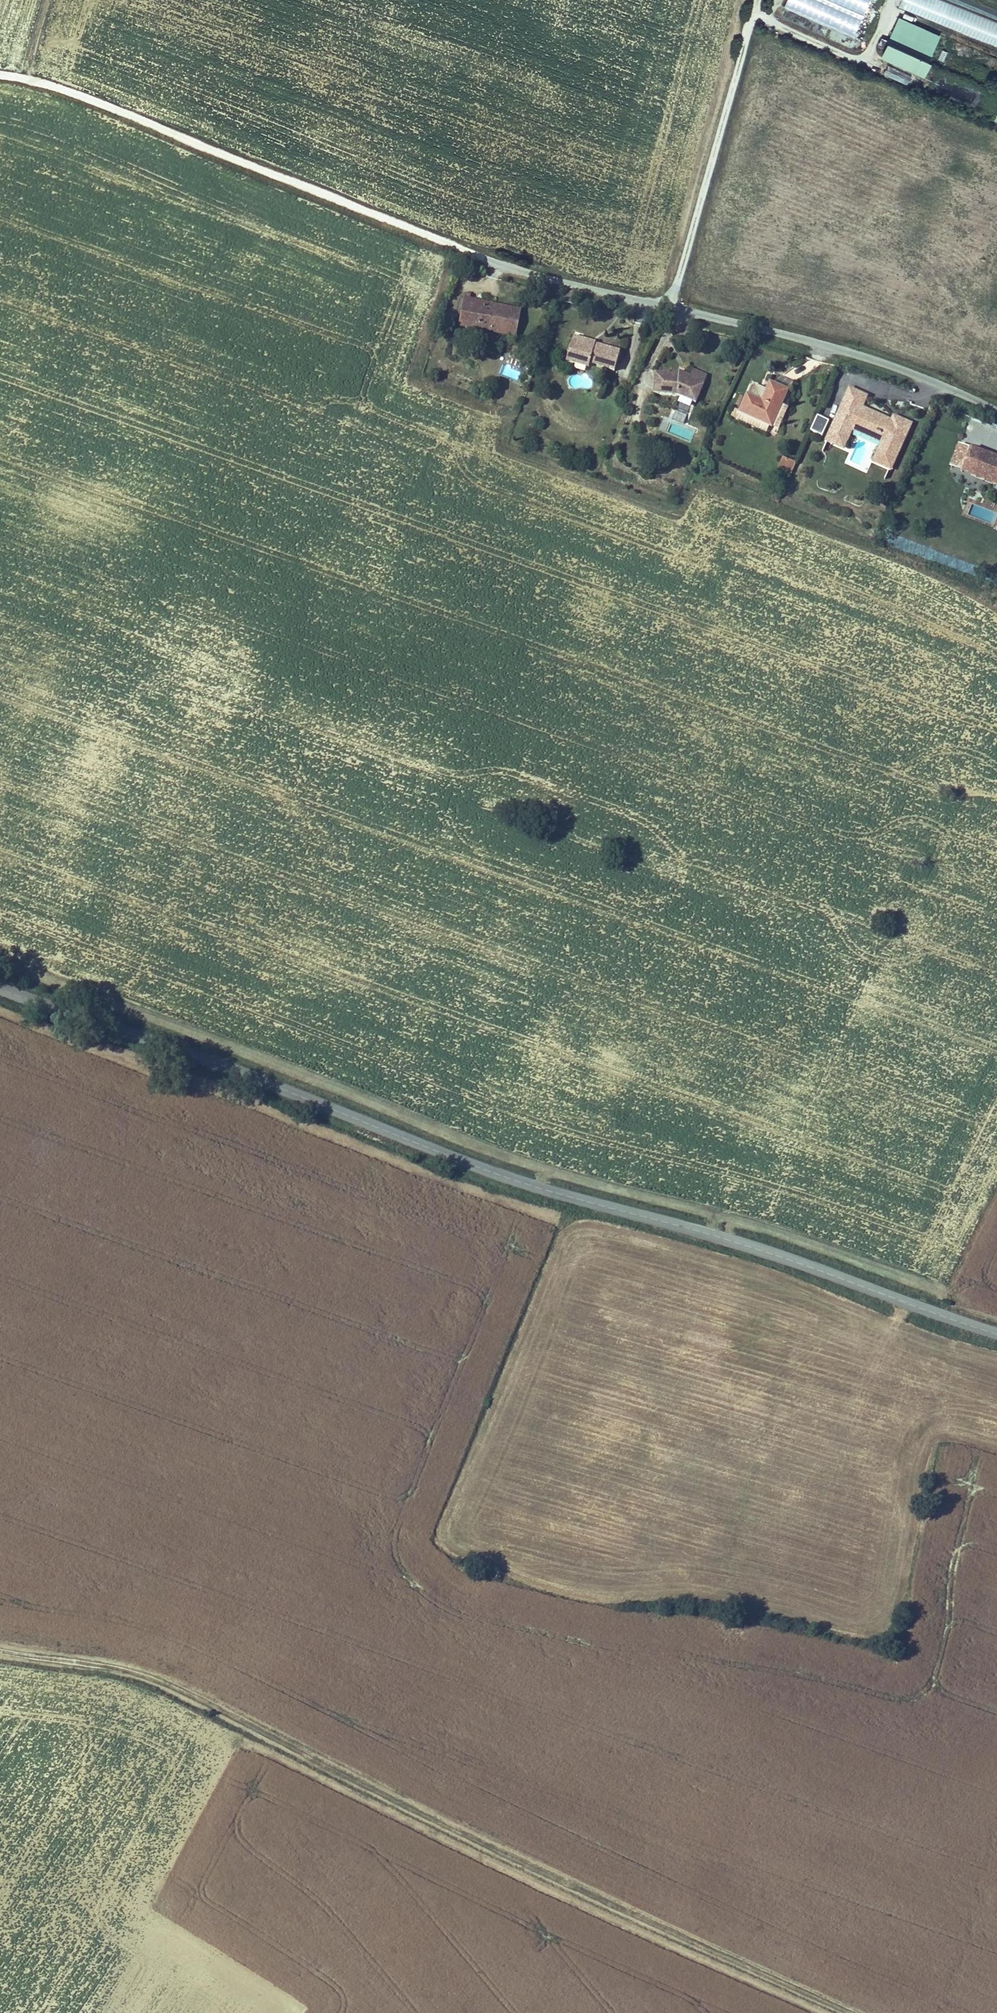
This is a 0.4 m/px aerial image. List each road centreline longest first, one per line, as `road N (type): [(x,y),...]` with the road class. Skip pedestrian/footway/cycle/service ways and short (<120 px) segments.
road 1 (tertiary): [(0,988),(493,1173),(724,1238),(996,1333)]
road 2 (unclassified): [(996,404),(740,321),(522,271),(86,99)]
road 3 (track): [(0,1649),(154,1677),(525,1861),(868,2012)]
road 4 (track): [(674,309),(757,12),(923,85)]

